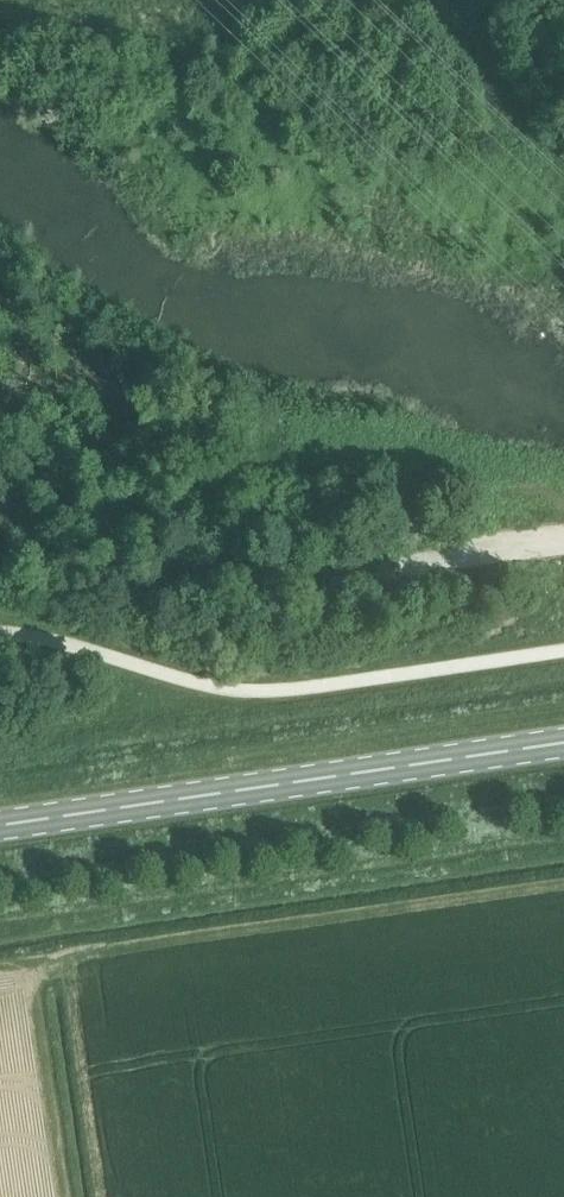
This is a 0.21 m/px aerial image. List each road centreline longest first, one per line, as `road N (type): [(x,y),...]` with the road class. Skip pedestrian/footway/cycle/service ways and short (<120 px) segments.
road 1 (primary): [(0,824),(563,741)]

